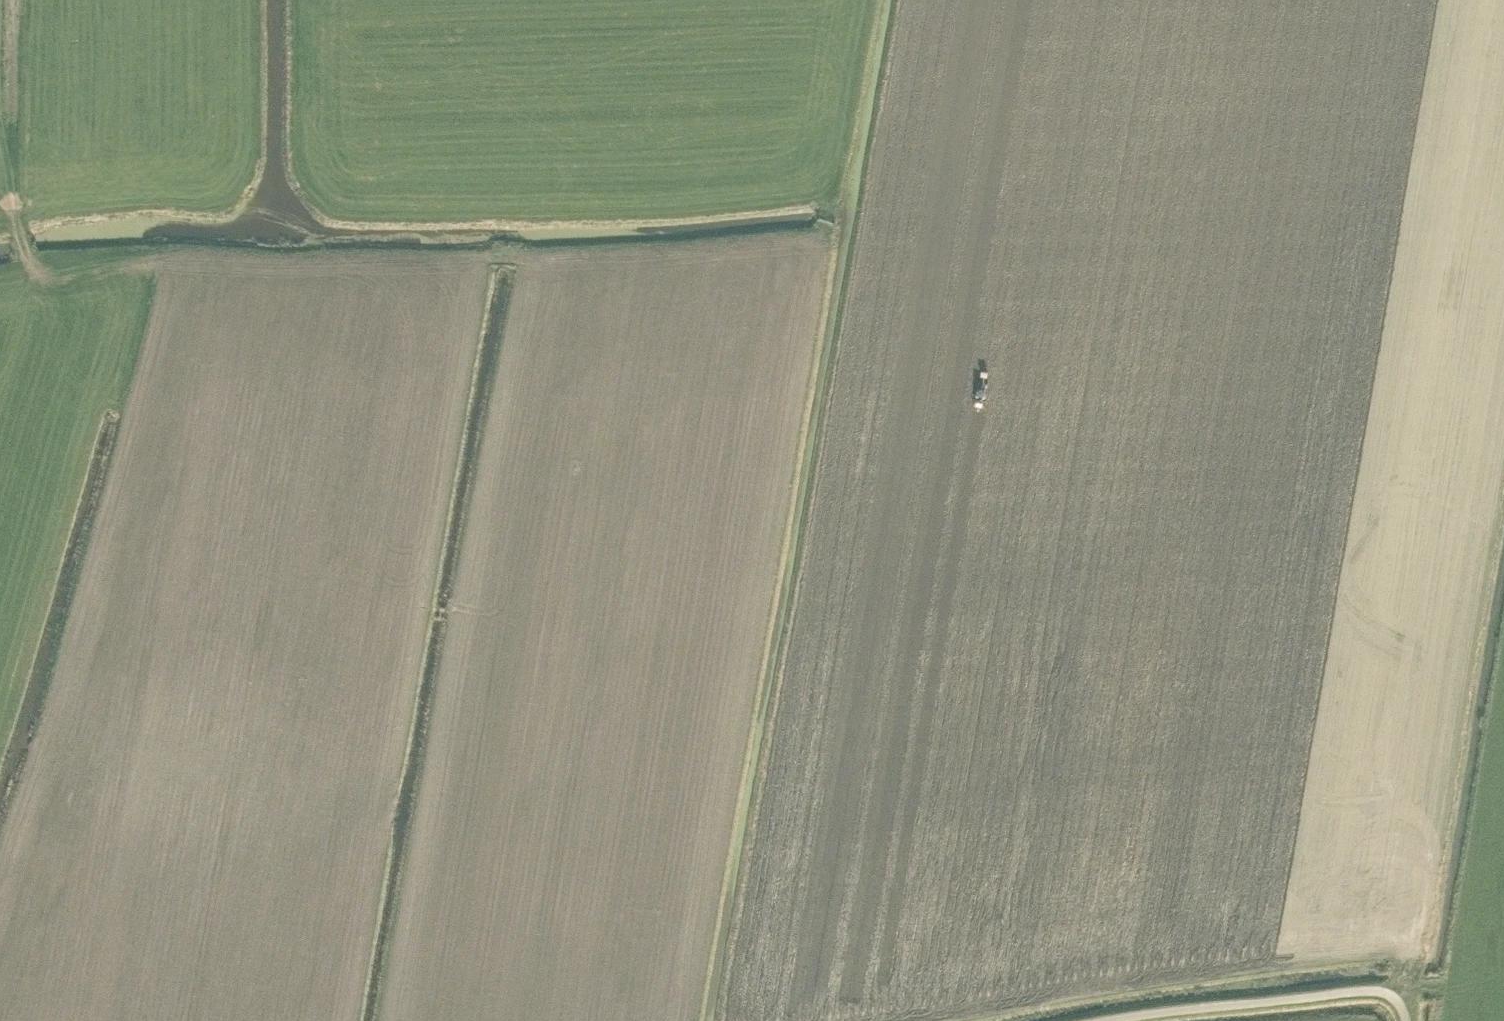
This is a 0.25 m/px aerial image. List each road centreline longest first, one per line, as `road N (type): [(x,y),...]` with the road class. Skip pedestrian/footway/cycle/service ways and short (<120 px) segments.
road 1 (unclassified): [(1405,1020),(1382,995),(1145,1020)]

